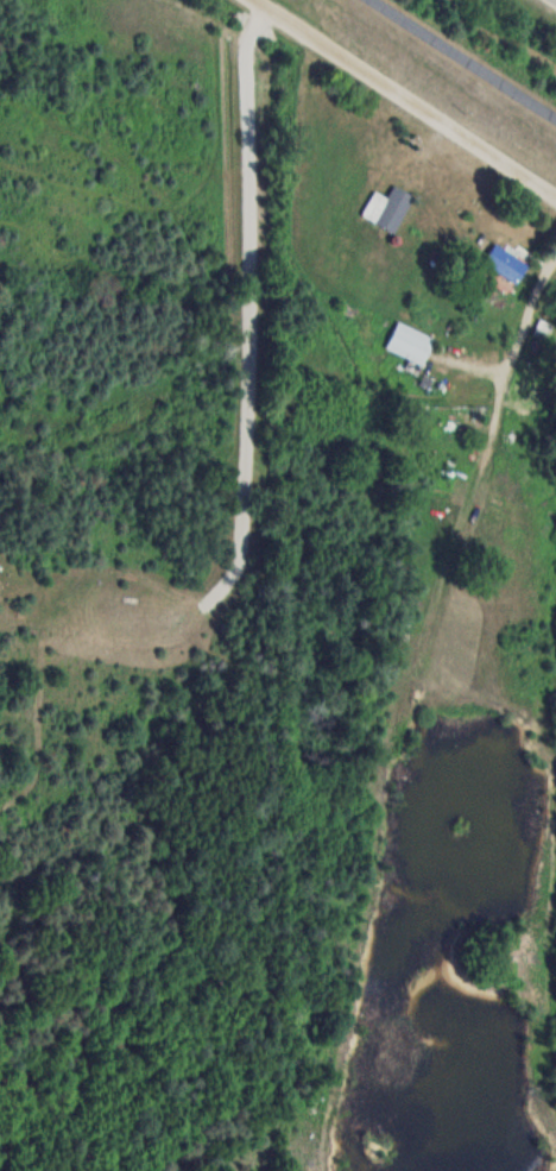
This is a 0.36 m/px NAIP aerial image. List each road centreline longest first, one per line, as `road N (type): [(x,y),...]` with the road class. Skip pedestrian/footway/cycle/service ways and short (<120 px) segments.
road 1 (residential): [(555,192),(283,15)]

